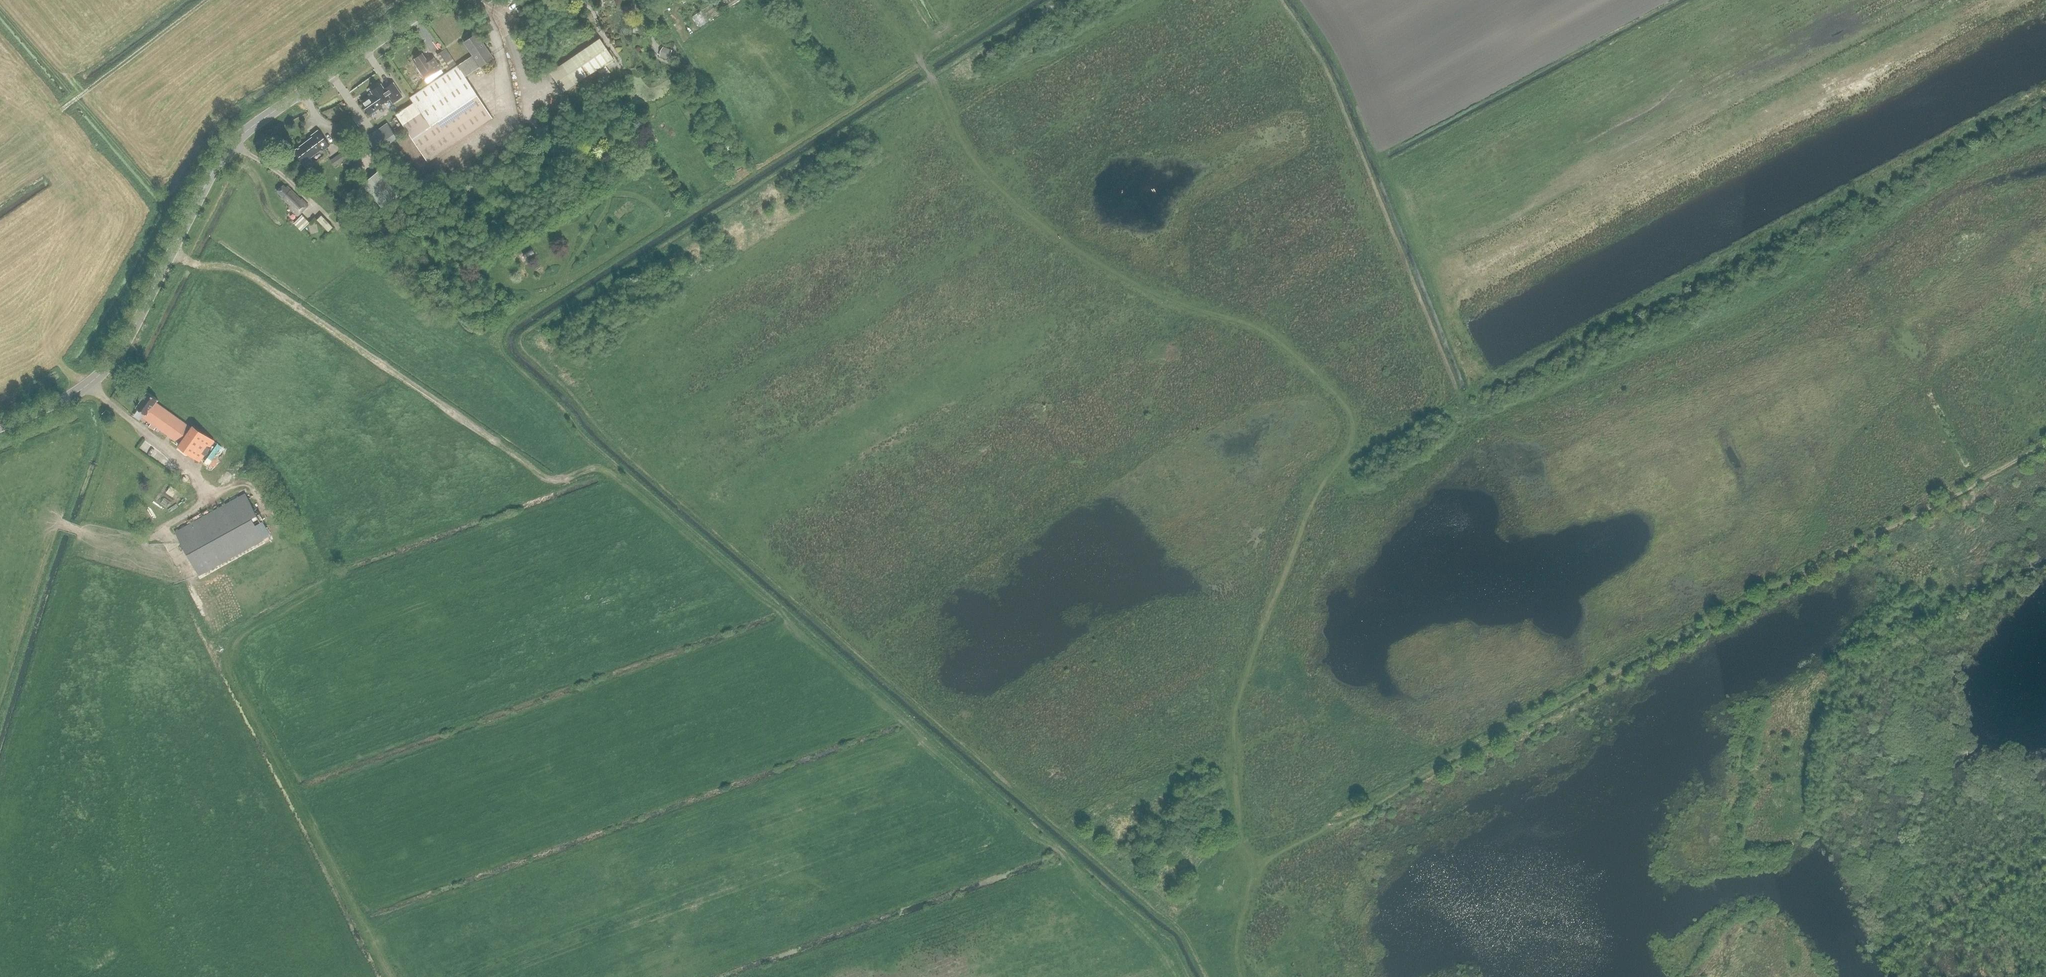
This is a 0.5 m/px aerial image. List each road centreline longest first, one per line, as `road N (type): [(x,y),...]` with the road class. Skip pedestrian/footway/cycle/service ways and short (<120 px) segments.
road 1 (unclassified): [(0,425),(74,395),(125,344),(235,139),(439,0)]
road 2 (track): [(620,483),(601,471),(554,486),(229,265),(198,267),(171,254)]

